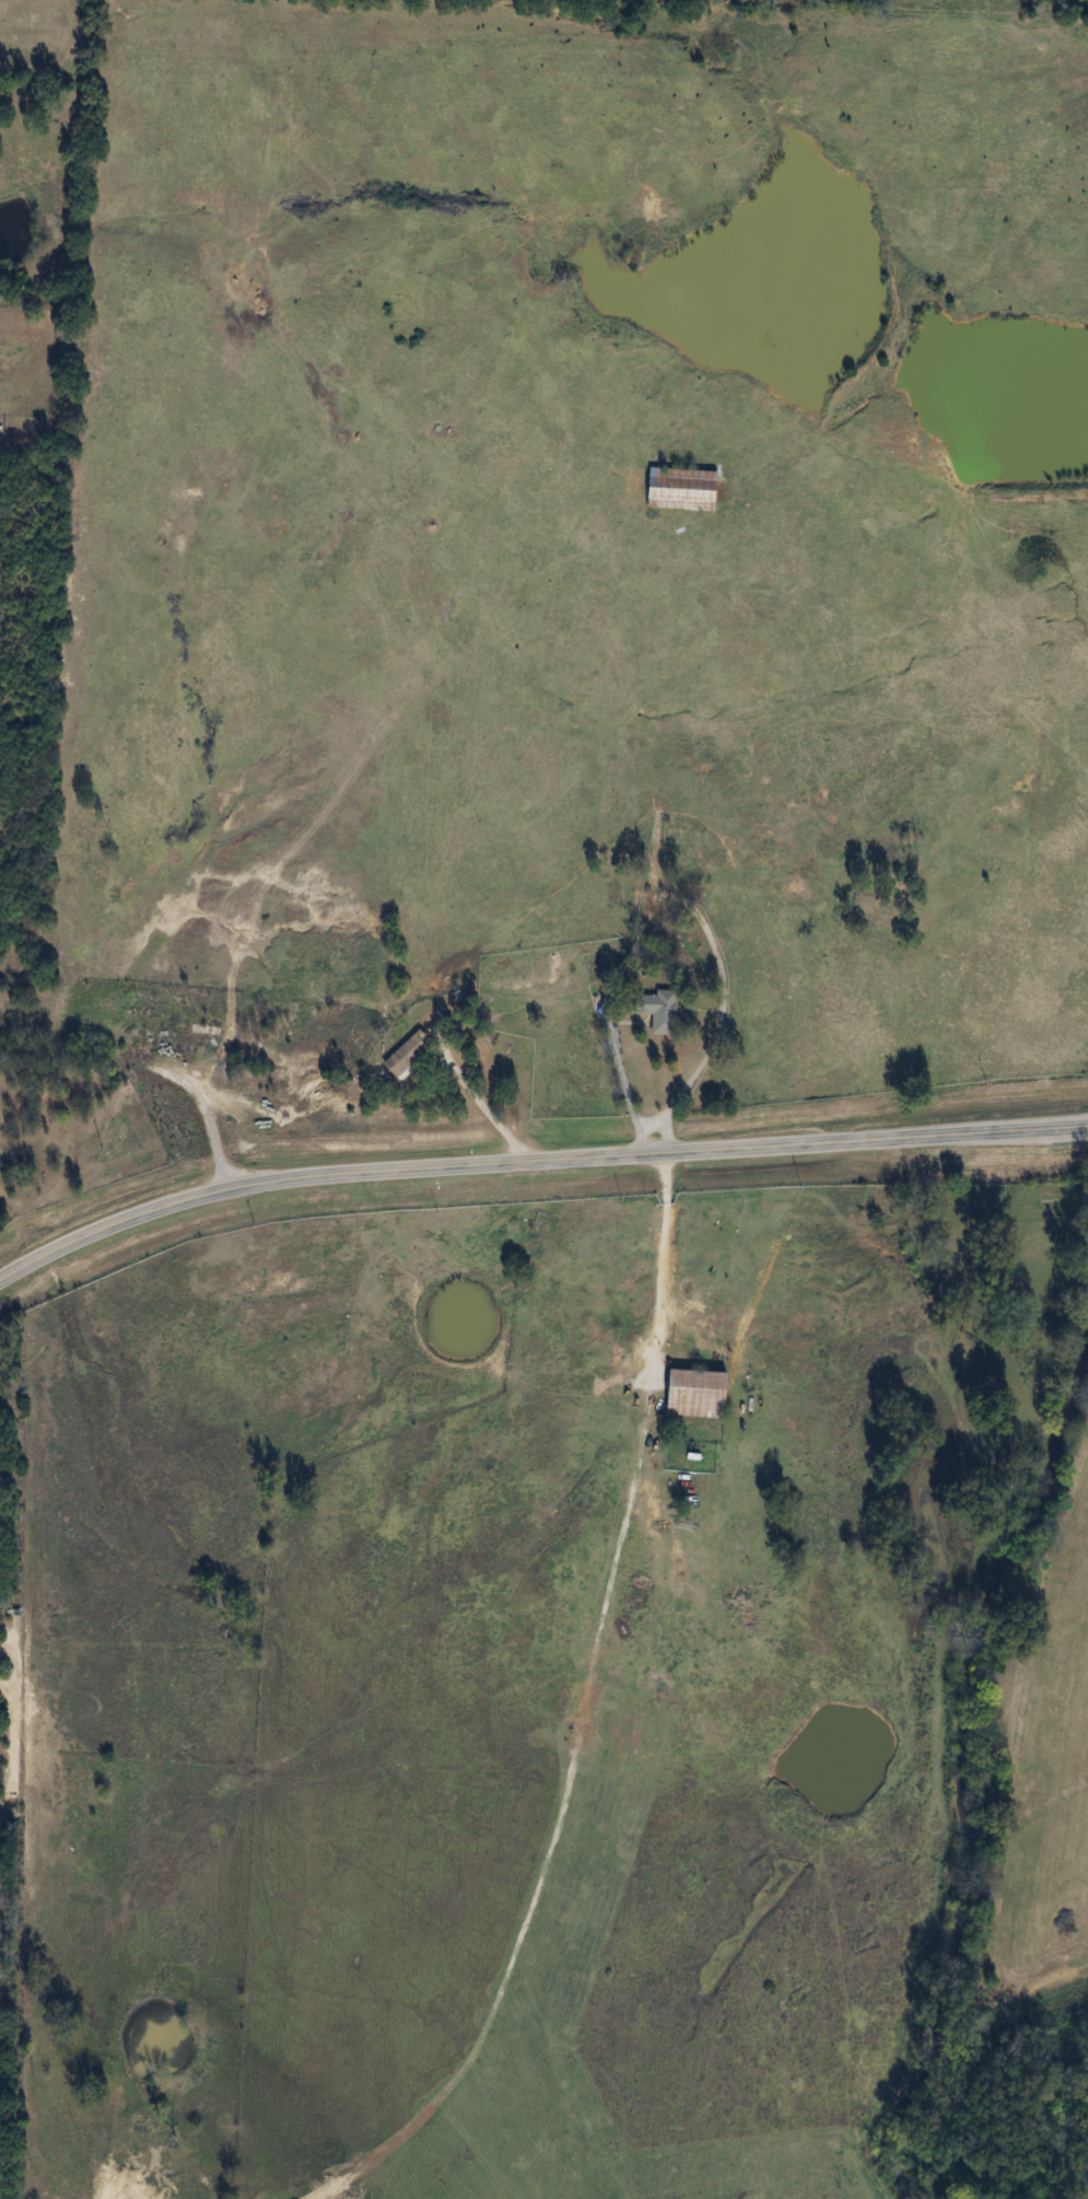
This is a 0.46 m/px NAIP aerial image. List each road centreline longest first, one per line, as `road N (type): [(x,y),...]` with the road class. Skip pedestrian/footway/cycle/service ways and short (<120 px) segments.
road 1 (secondary): [(0,1283),(174,1202),(293,1177),(1087,1129)]

